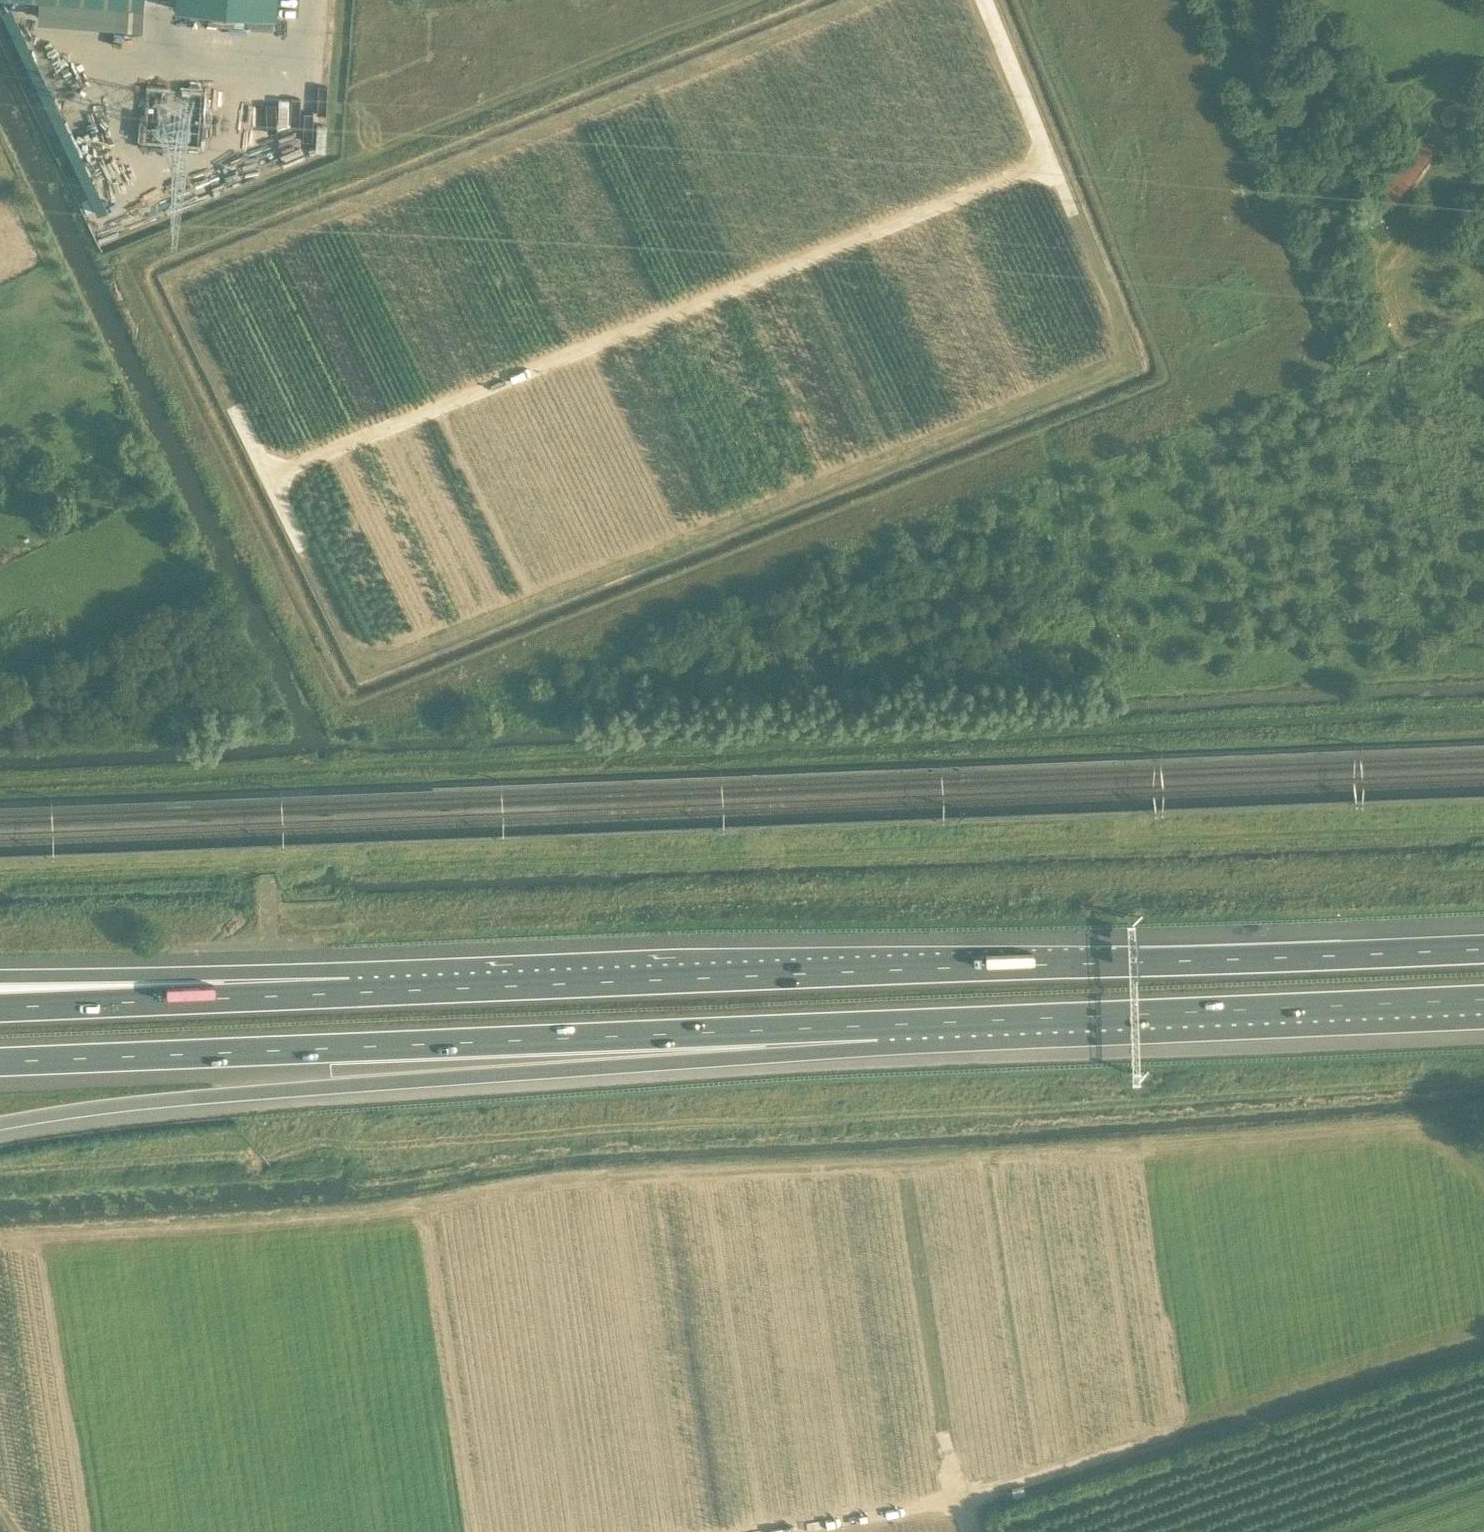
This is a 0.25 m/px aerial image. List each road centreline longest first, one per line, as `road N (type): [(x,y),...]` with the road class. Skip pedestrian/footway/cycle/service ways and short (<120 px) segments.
road 1 (motorway): [(1483,949),(349,993)]
road 2 (motorway): [(0,1127),(104,1107),(882,1025)]
road 3 (motorway): [(0,1062),(882,1025)]
road 4 (motorway): [(882,1025),(1483,998)]
road 5 (motorway): [(349,993),(0,1008)]
road 6 (motorway): [(349,993),(0,981)]

